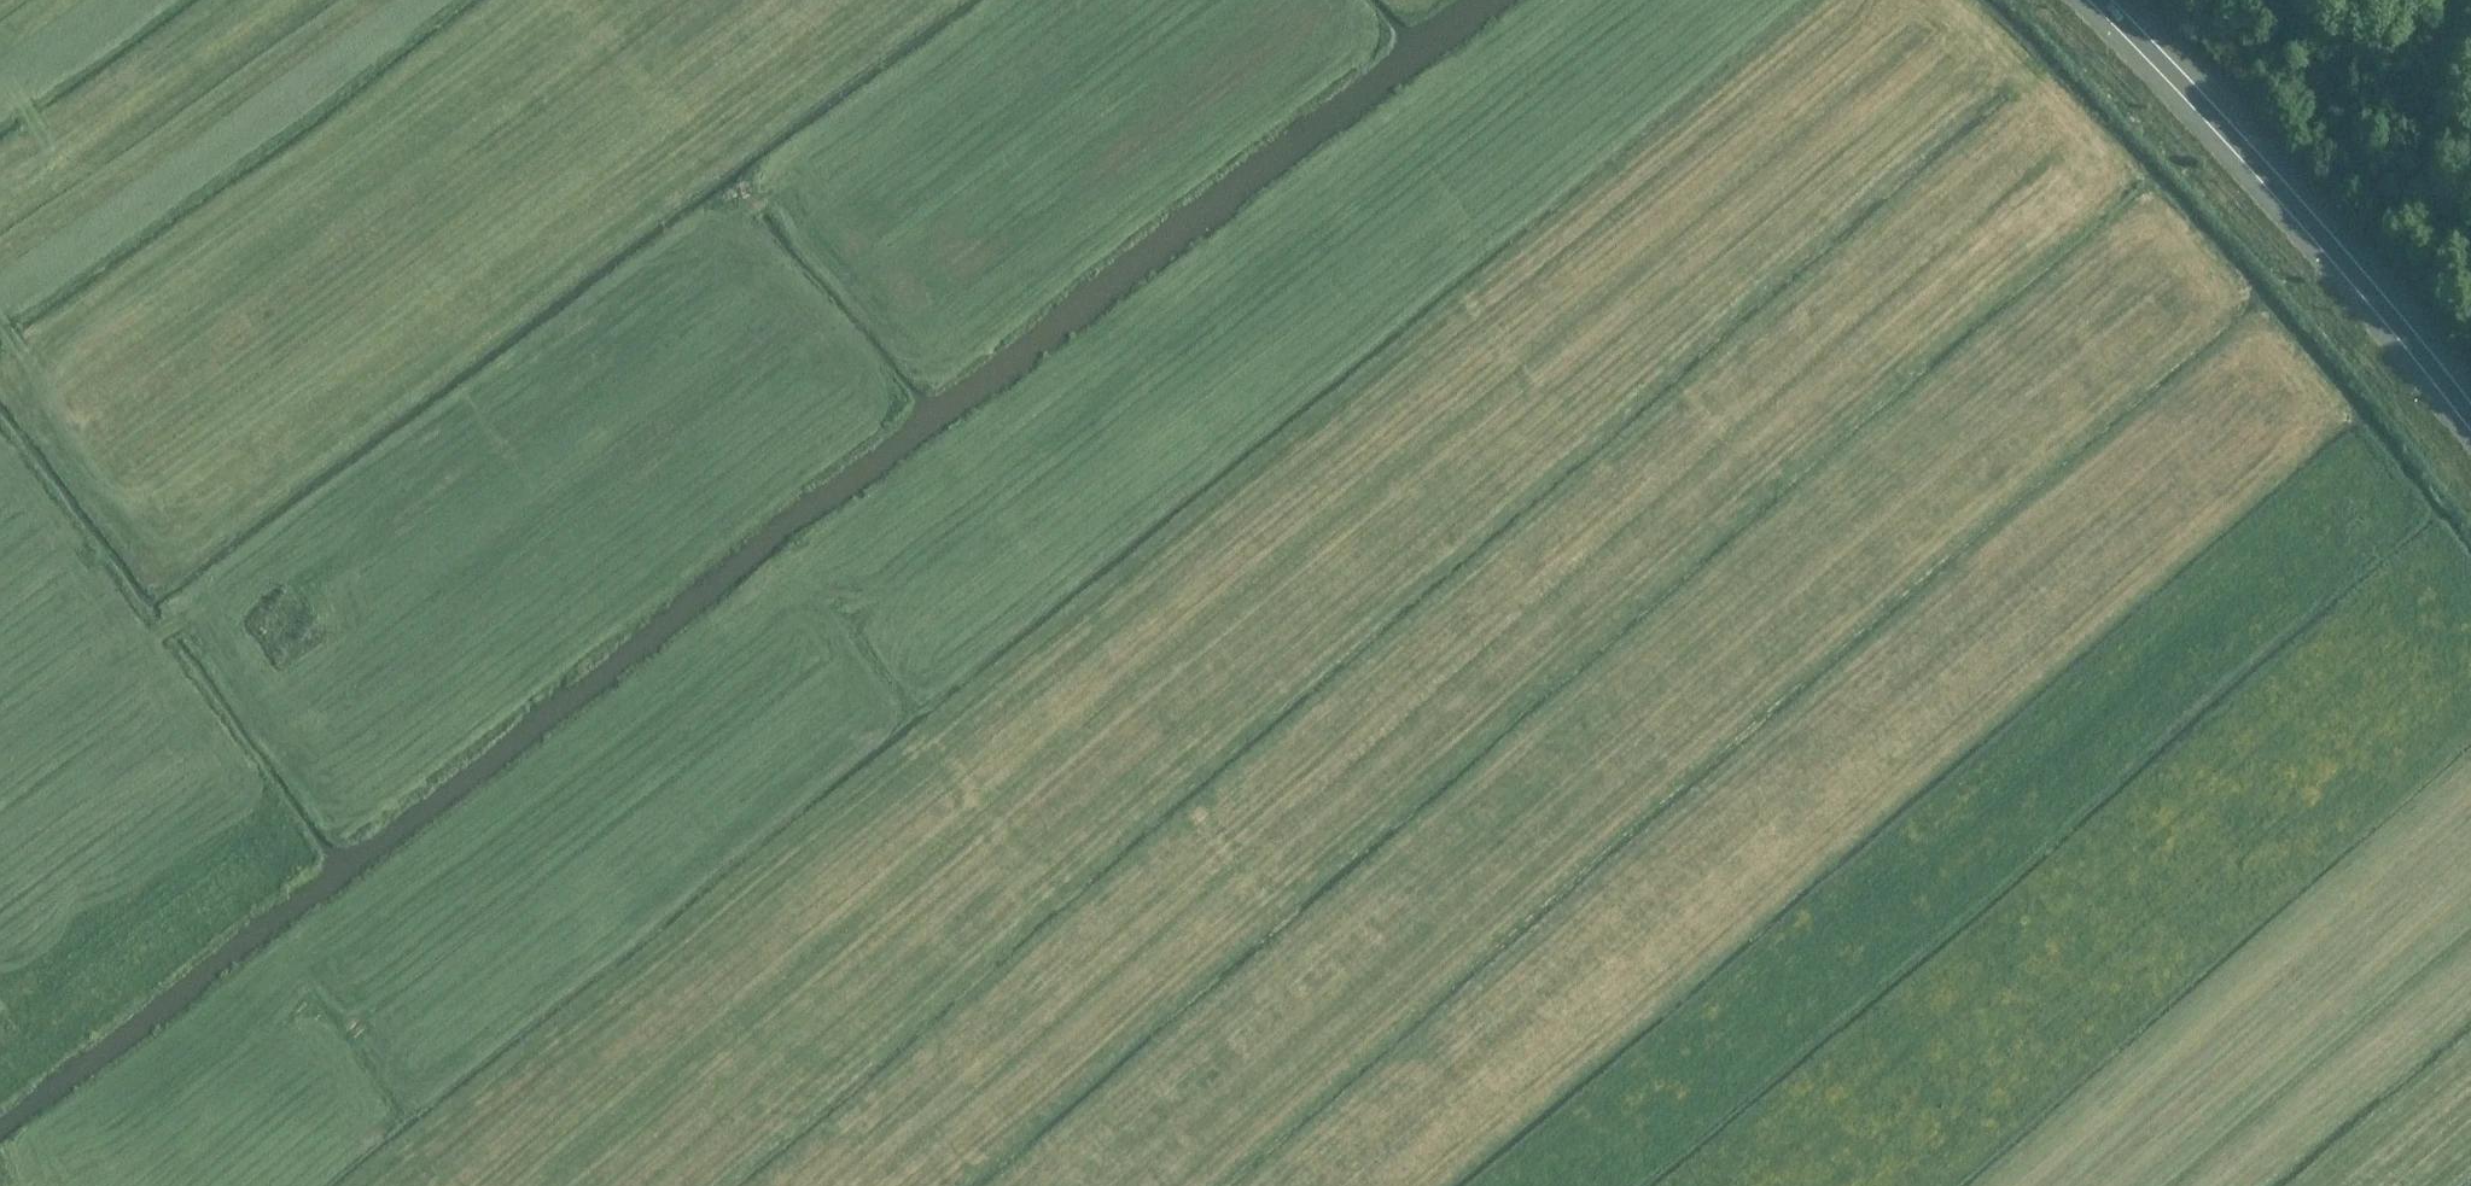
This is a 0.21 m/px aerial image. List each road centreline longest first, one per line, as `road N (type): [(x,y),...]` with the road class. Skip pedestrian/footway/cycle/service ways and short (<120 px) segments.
road 1 (motorway): [(2101,0),(2311,222),(2470,417)]

